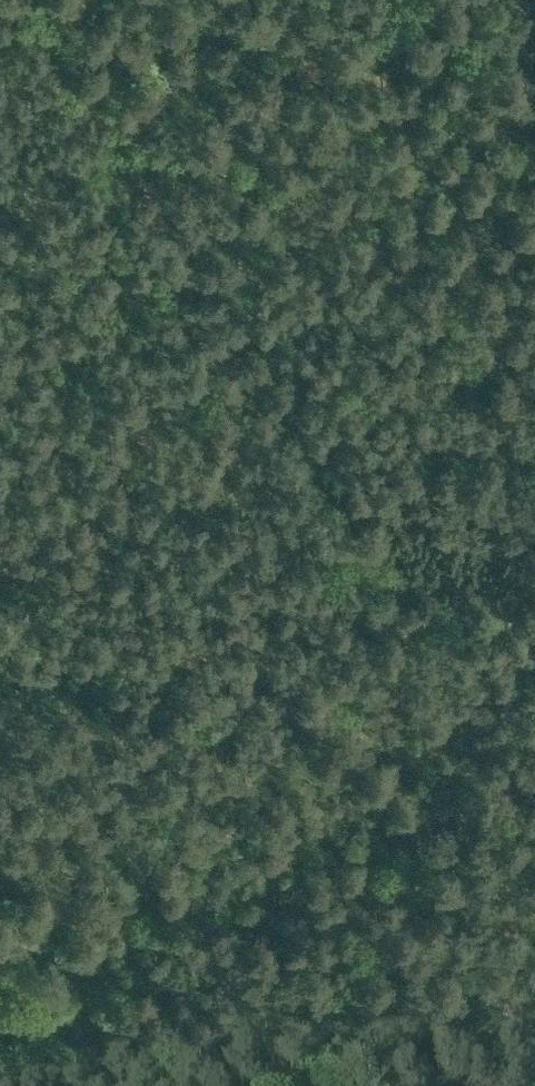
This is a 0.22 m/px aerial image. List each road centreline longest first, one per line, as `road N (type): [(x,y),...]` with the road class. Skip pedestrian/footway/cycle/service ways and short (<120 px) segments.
road 1 (track): [(534,638),(457,597),(238,401),(237,290)]
road 2 (track): [(255,1024),(414,830),(534,637)]
road 3 (track): [(237,290),(178,160),(5,0)]
road 4 (track): [(330,1085),(255,1024),(229,1022),(111,1085)]

